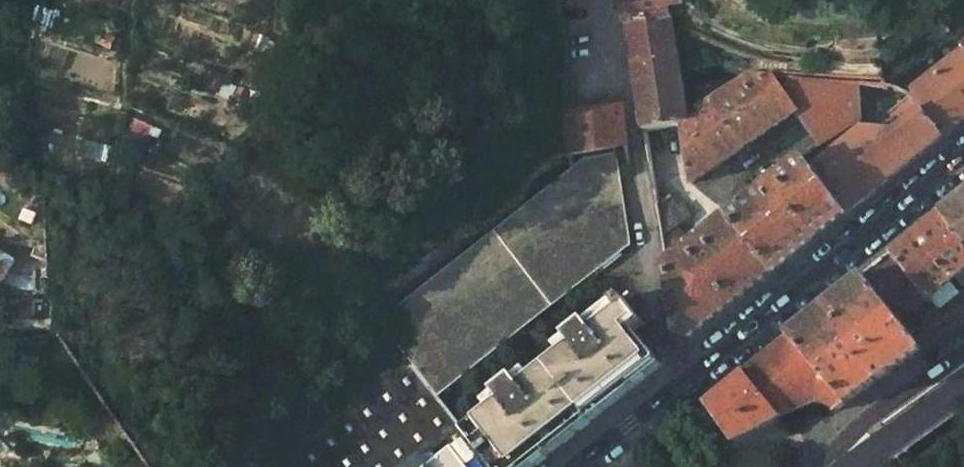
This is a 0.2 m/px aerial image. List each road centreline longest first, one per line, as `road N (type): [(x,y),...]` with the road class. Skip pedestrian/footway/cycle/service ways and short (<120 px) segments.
road 1 (secondary): [(963,156),(573,466)]
road 2 (secondary): [(828,466),(869,419),(963,351)]
road 3 (trunk): [(849,466),(963,385)]

